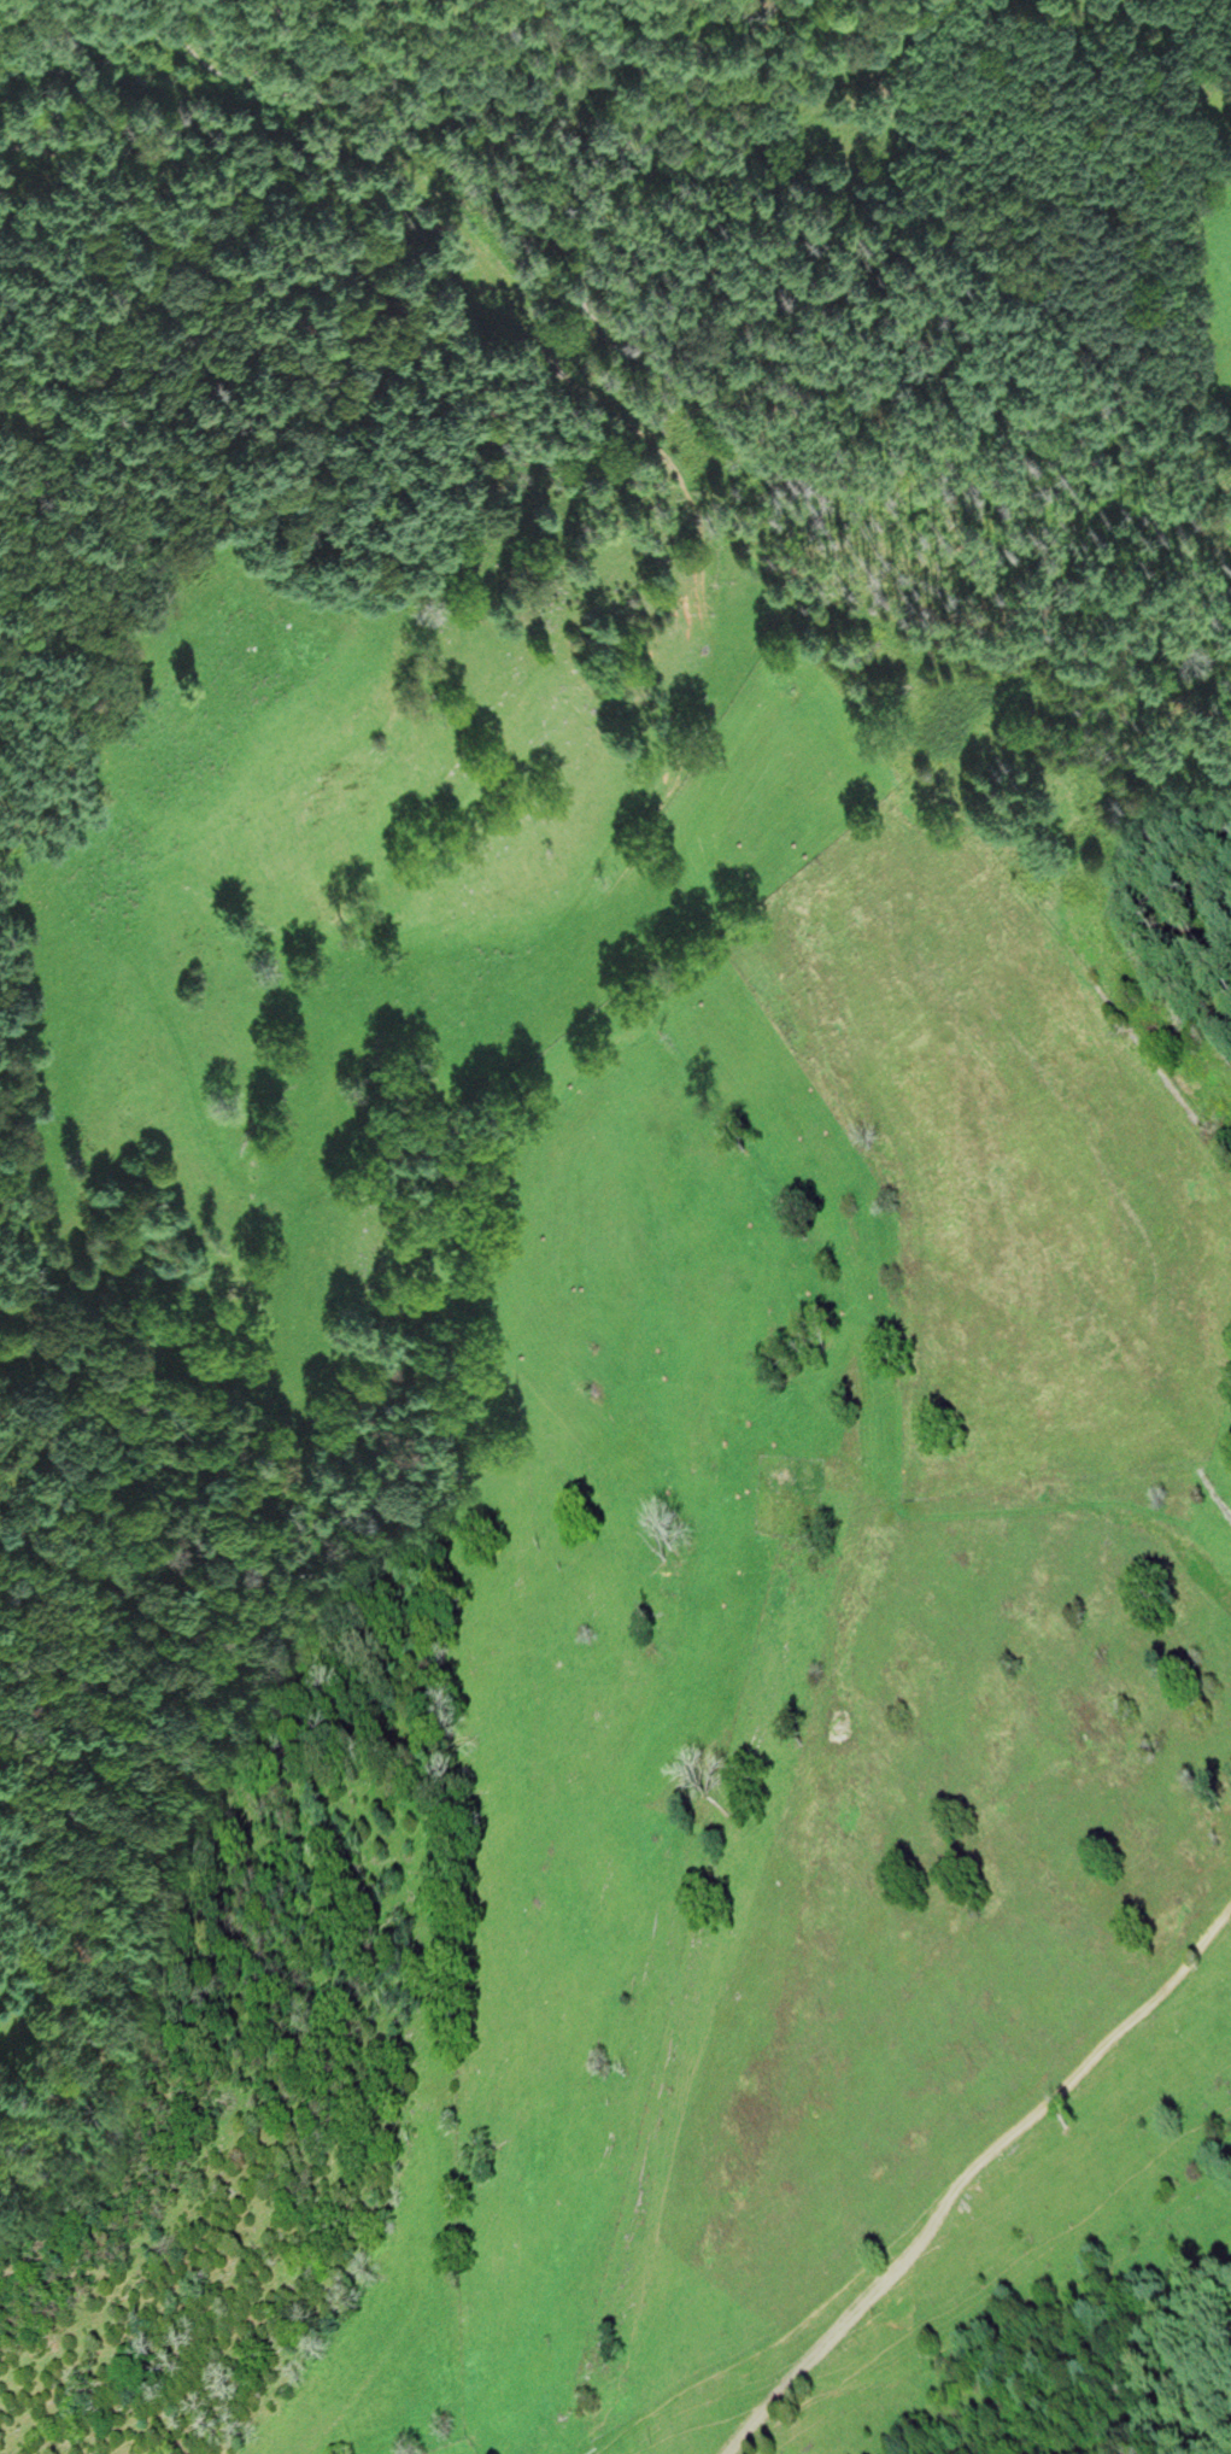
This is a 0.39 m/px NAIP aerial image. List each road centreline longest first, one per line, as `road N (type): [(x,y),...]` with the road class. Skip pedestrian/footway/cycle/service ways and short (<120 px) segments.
road 1 (residential): [(727,2453),(924,2238),(975,2161),(1177,1976),(1230,1907)]

